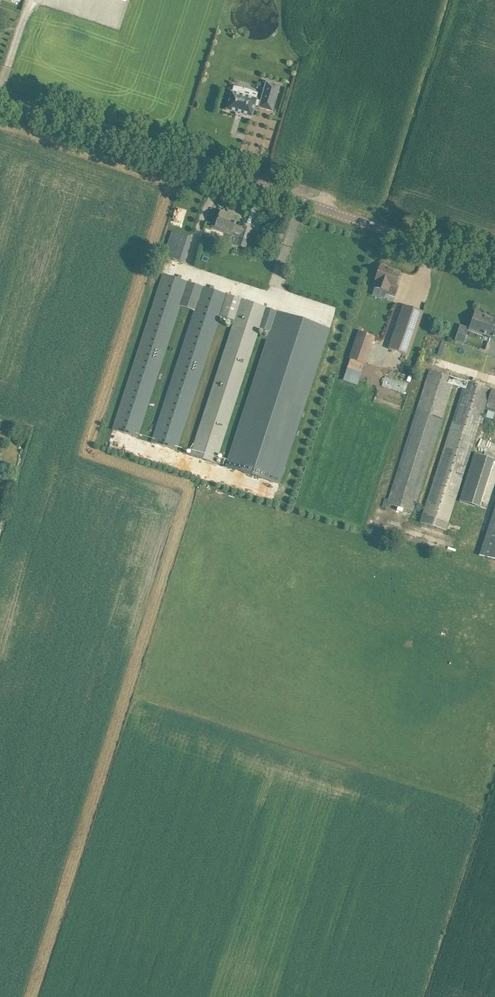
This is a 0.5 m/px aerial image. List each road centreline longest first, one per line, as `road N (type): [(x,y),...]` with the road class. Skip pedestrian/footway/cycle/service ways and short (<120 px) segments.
road 1 (tertiary): [(494,266),(0,100)]

